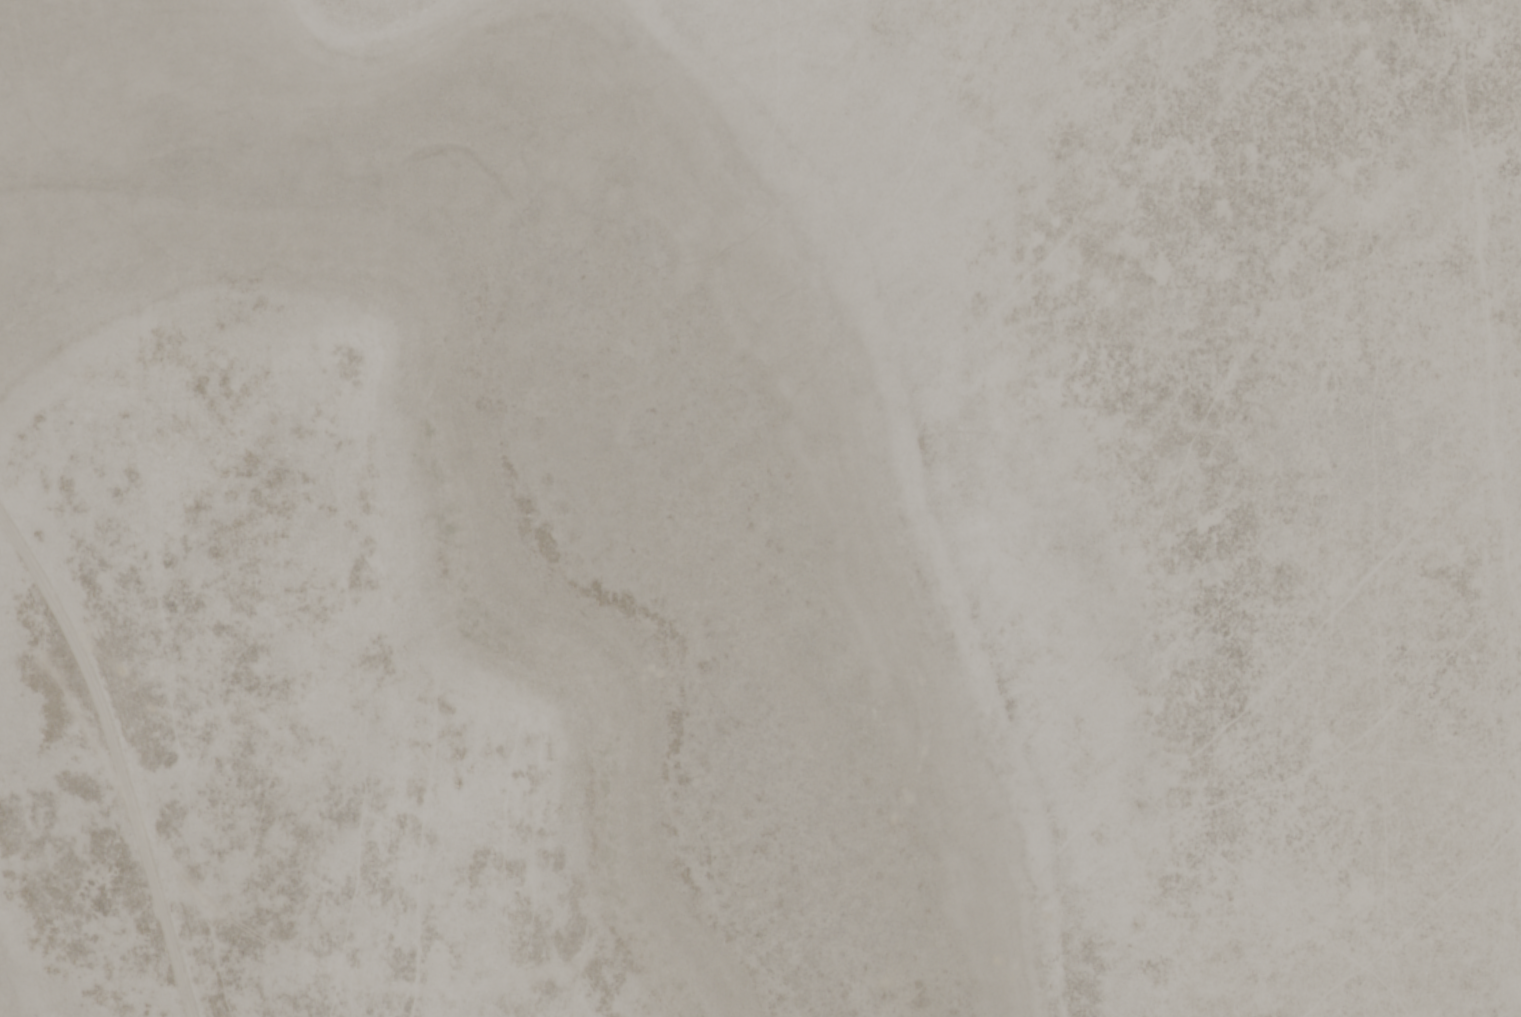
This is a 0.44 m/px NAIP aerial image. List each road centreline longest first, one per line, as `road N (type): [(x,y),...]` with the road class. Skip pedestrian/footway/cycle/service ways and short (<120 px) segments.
road 1 (track): [(187,1016),(92,694),(0,532)]

